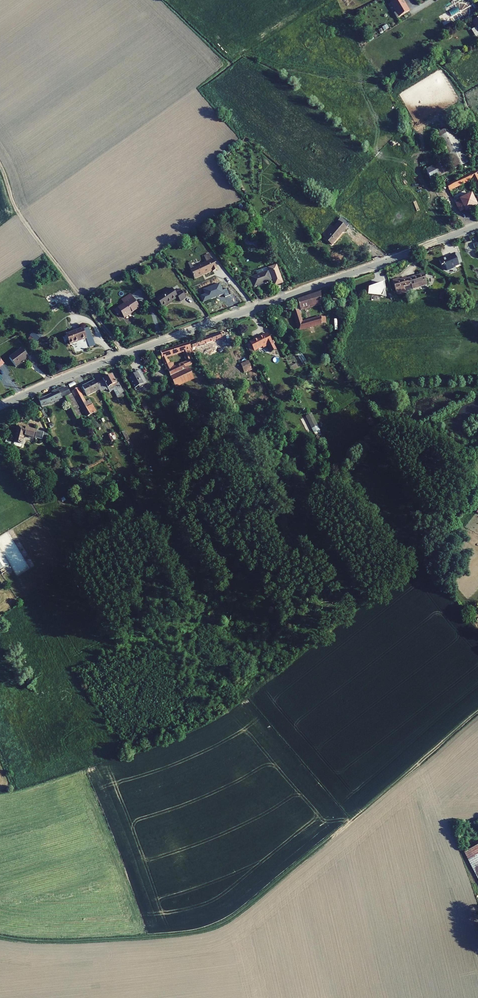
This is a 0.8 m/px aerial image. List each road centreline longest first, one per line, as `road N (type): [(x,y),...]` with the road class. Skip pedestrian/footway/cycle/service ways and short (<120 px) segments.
road 1 (track): [(477,712),(216,928),(89,941),(0,937)]
road 2 (residential): [(0,406),(477,226)]
road 3 (track): [(125,354),(21,216),(0,166)]

